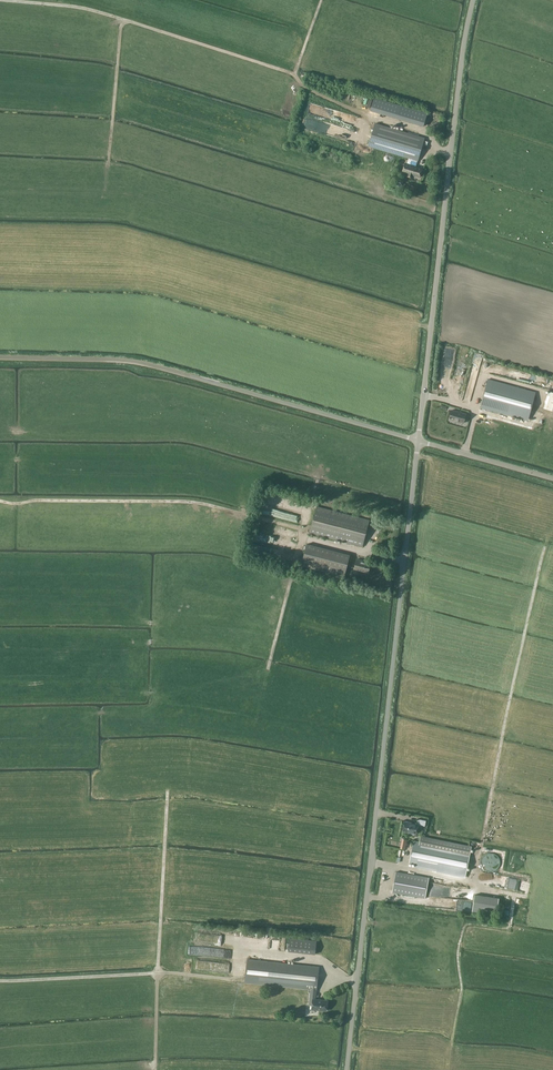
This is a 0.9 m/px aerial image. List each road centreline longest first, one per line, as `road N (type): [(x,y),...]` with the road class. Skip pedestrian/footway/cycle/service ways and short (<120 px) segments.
road 1 (unclassified): [(346,1069),(419,442)]
road 2 (unclassified): [(419,442),(447,116),(465,0)]
road 3 (unclassified): [(0,359),(91,359),(162,370),(419,442)]
road 4 (track): [(356,982),(323,962),(241,951),(235,980),(157,973),(0,980)]
road 5 (track): [(168,791),(155,1069)]
road 6 (unclassified): [(552,479),(419,442)]

